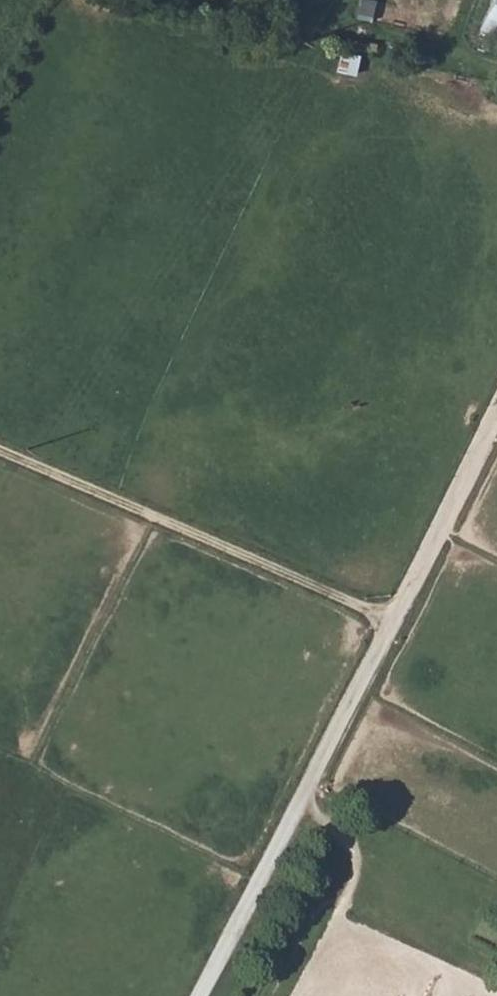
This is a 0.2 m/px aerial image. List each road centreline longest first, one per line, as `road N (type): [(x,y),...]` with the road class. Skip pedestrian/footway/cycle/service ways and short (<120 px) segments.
road 1 (track): [(0,451),(392,615)]
road 2 (track): [(392,615),(207,995)]
road 3 (track): [(392,615),(496,402)]

